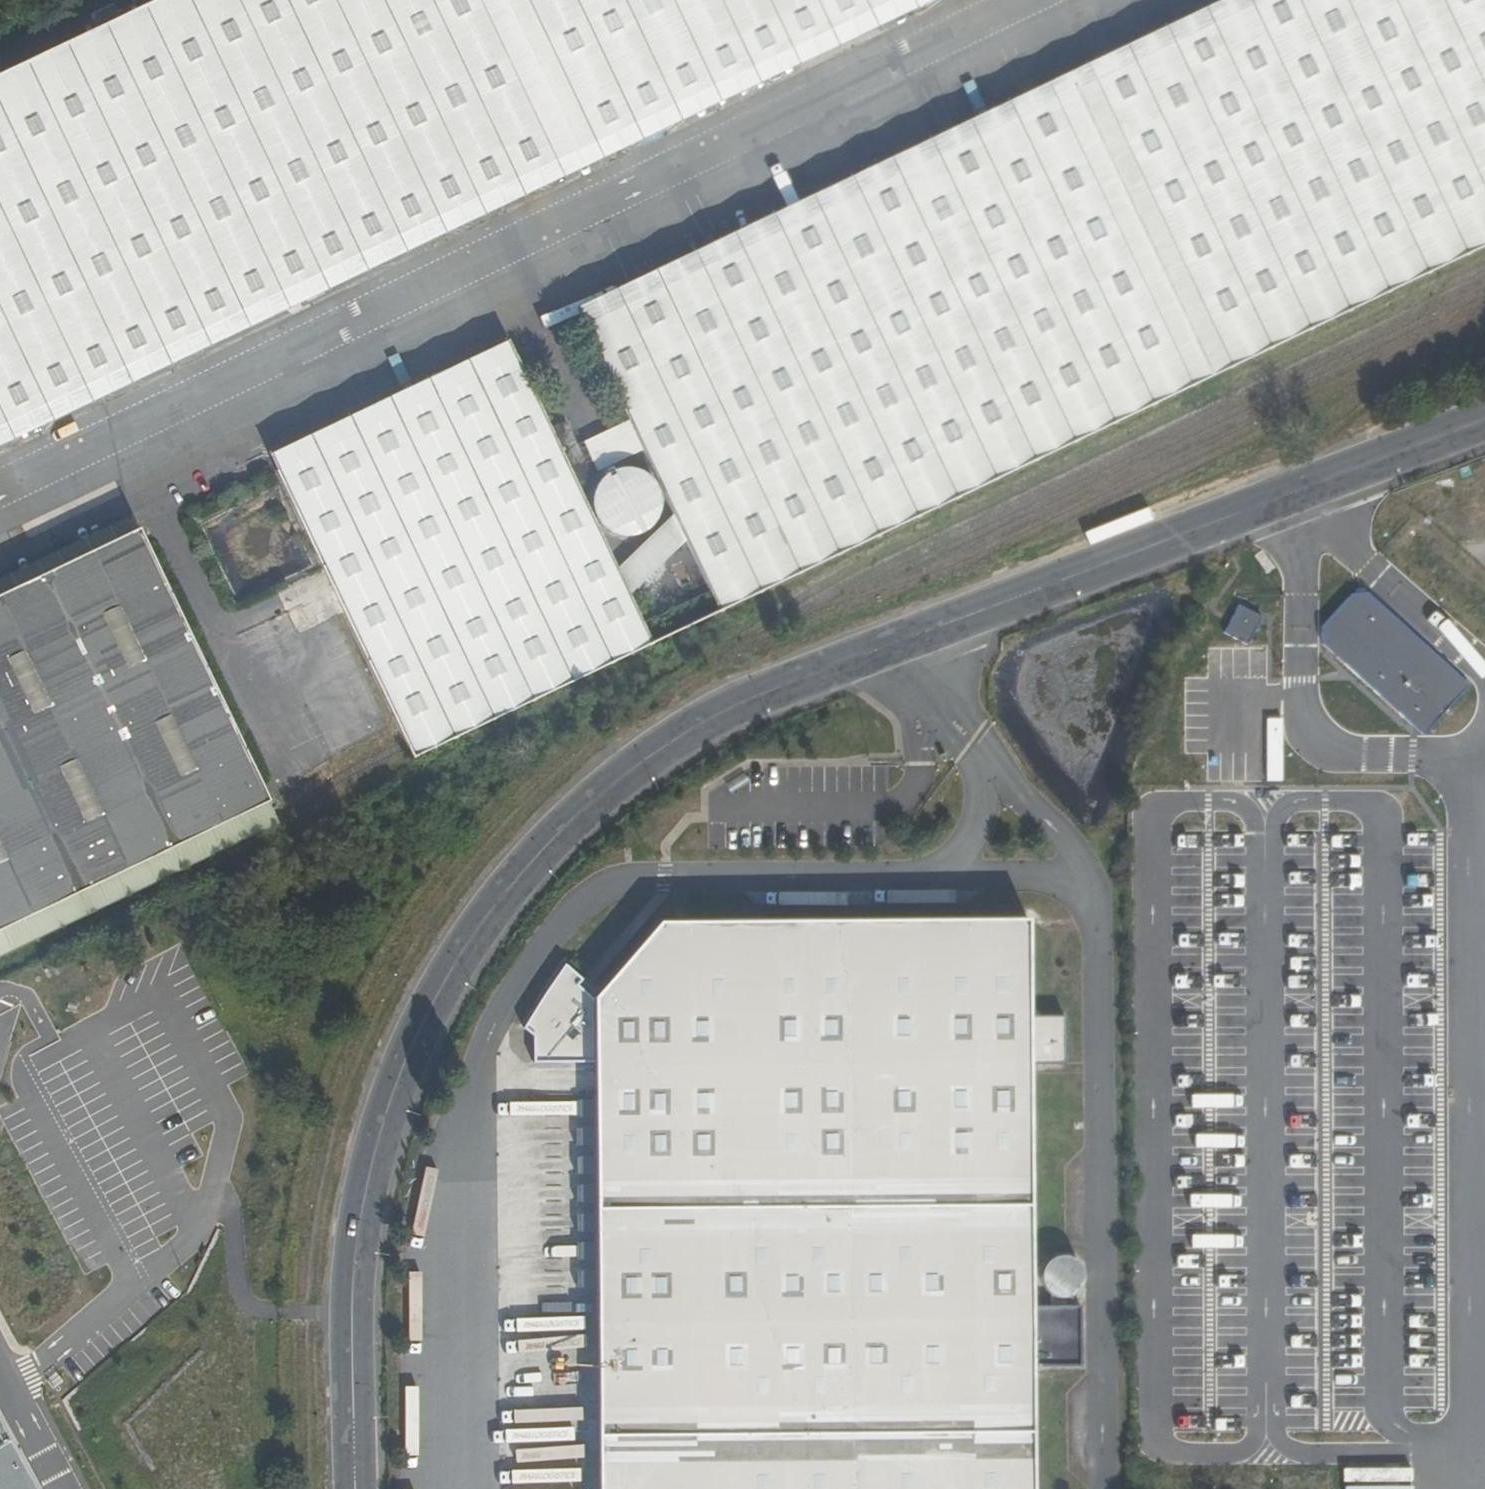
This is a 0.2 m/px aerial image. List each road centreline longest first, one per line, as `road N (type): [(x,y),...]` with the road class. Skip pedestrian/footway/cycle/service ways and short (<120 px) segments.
road 1 (unclassified): [(1484,420),(754,699),(664,747),(576,816),(494,907),(458,960),(388,1109),(355,1269),(356,1488)]
road 2 (unclassified): [(936,672),(920,782),(901,807),(735,810)]

